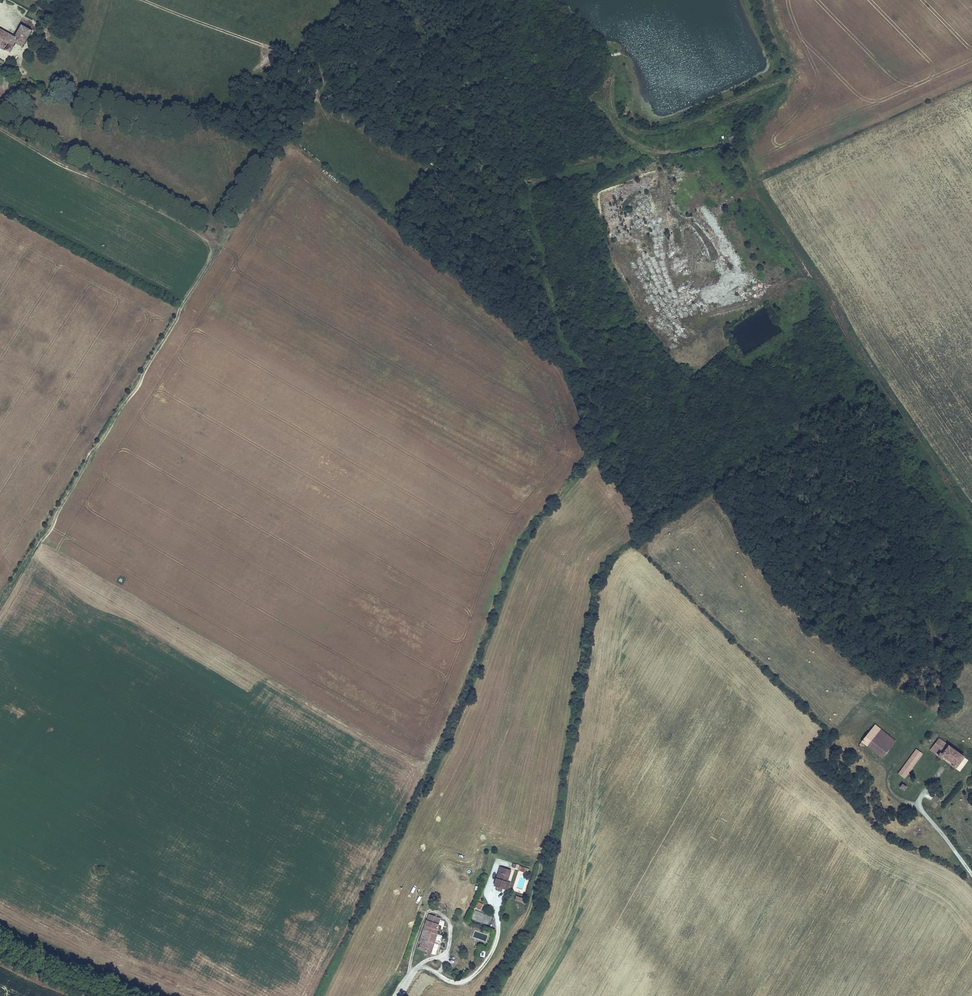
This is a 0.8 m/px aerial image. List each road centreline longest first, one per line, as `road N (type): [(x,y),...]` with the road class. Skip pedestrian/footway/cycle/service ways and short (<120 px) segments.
road 1 (track): [(971,519),(734,147),(644,148),(615,130),(600,107),(562,90),(298,55),(146,0)]
road 2 (secondary): [(0,943),(113,995)]

